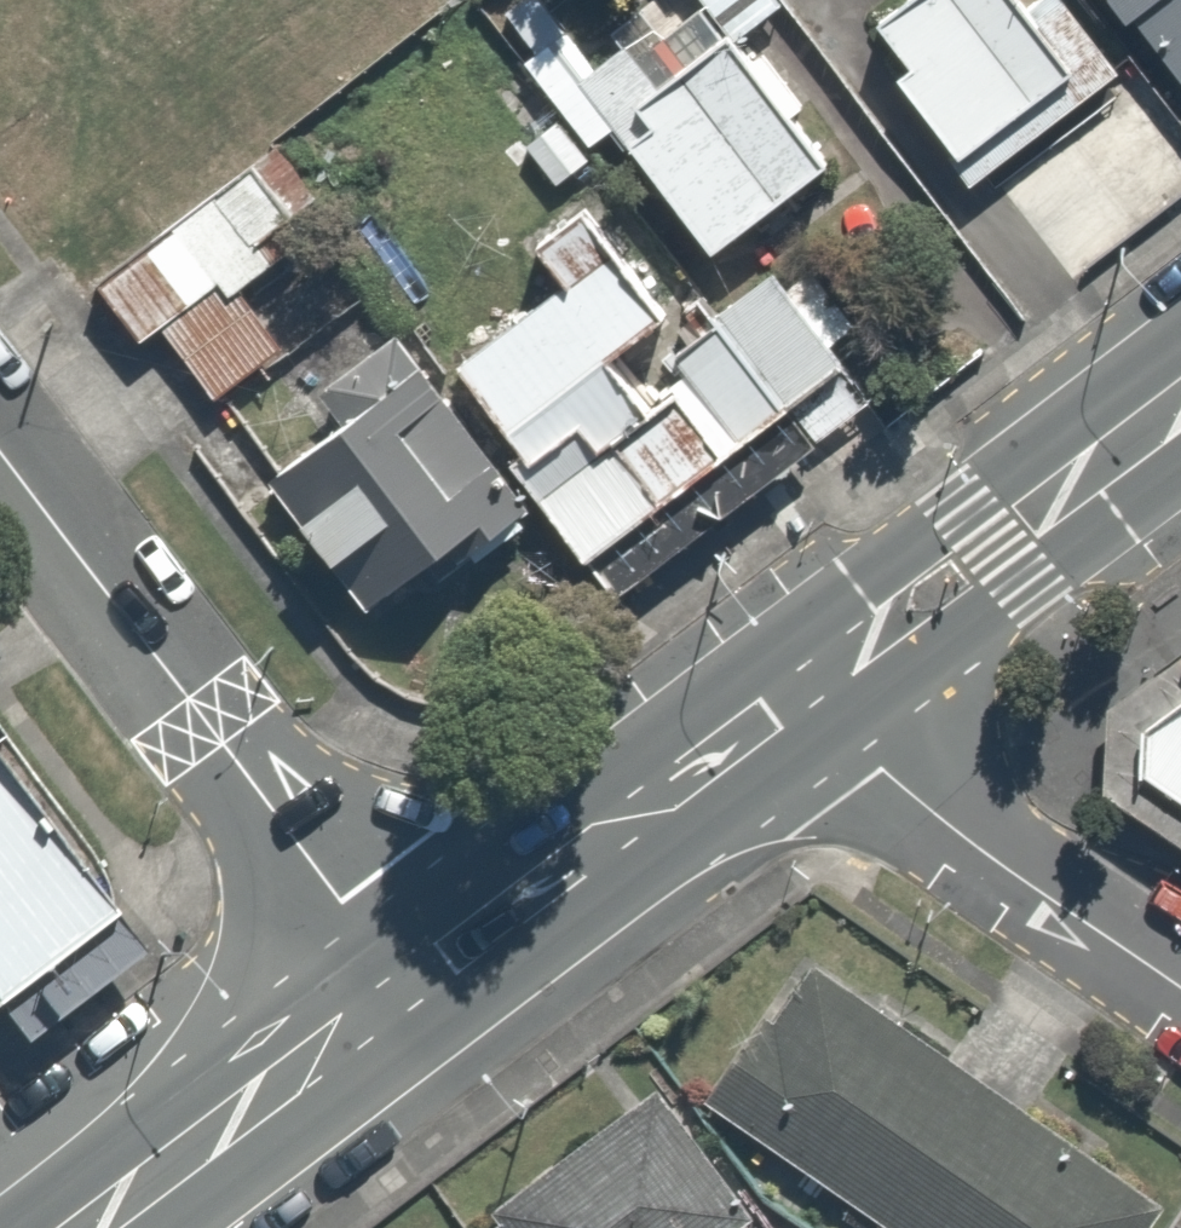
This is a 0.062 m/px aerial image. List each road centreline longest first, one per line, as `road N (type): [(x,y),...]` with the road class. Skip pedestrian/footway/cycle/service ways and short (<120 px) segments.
road 1 (unclassified): [(407,987),(0,448)]
road 2 (secondary): [(804,686),(407,987)]
road 3 (residential): [(1180,986),(929,810),(882,772),(804,686)]
road 4 (secondary): [(1180,407),(804,686)]
road 5 (secondary): [(407,987),(92,1227)]

